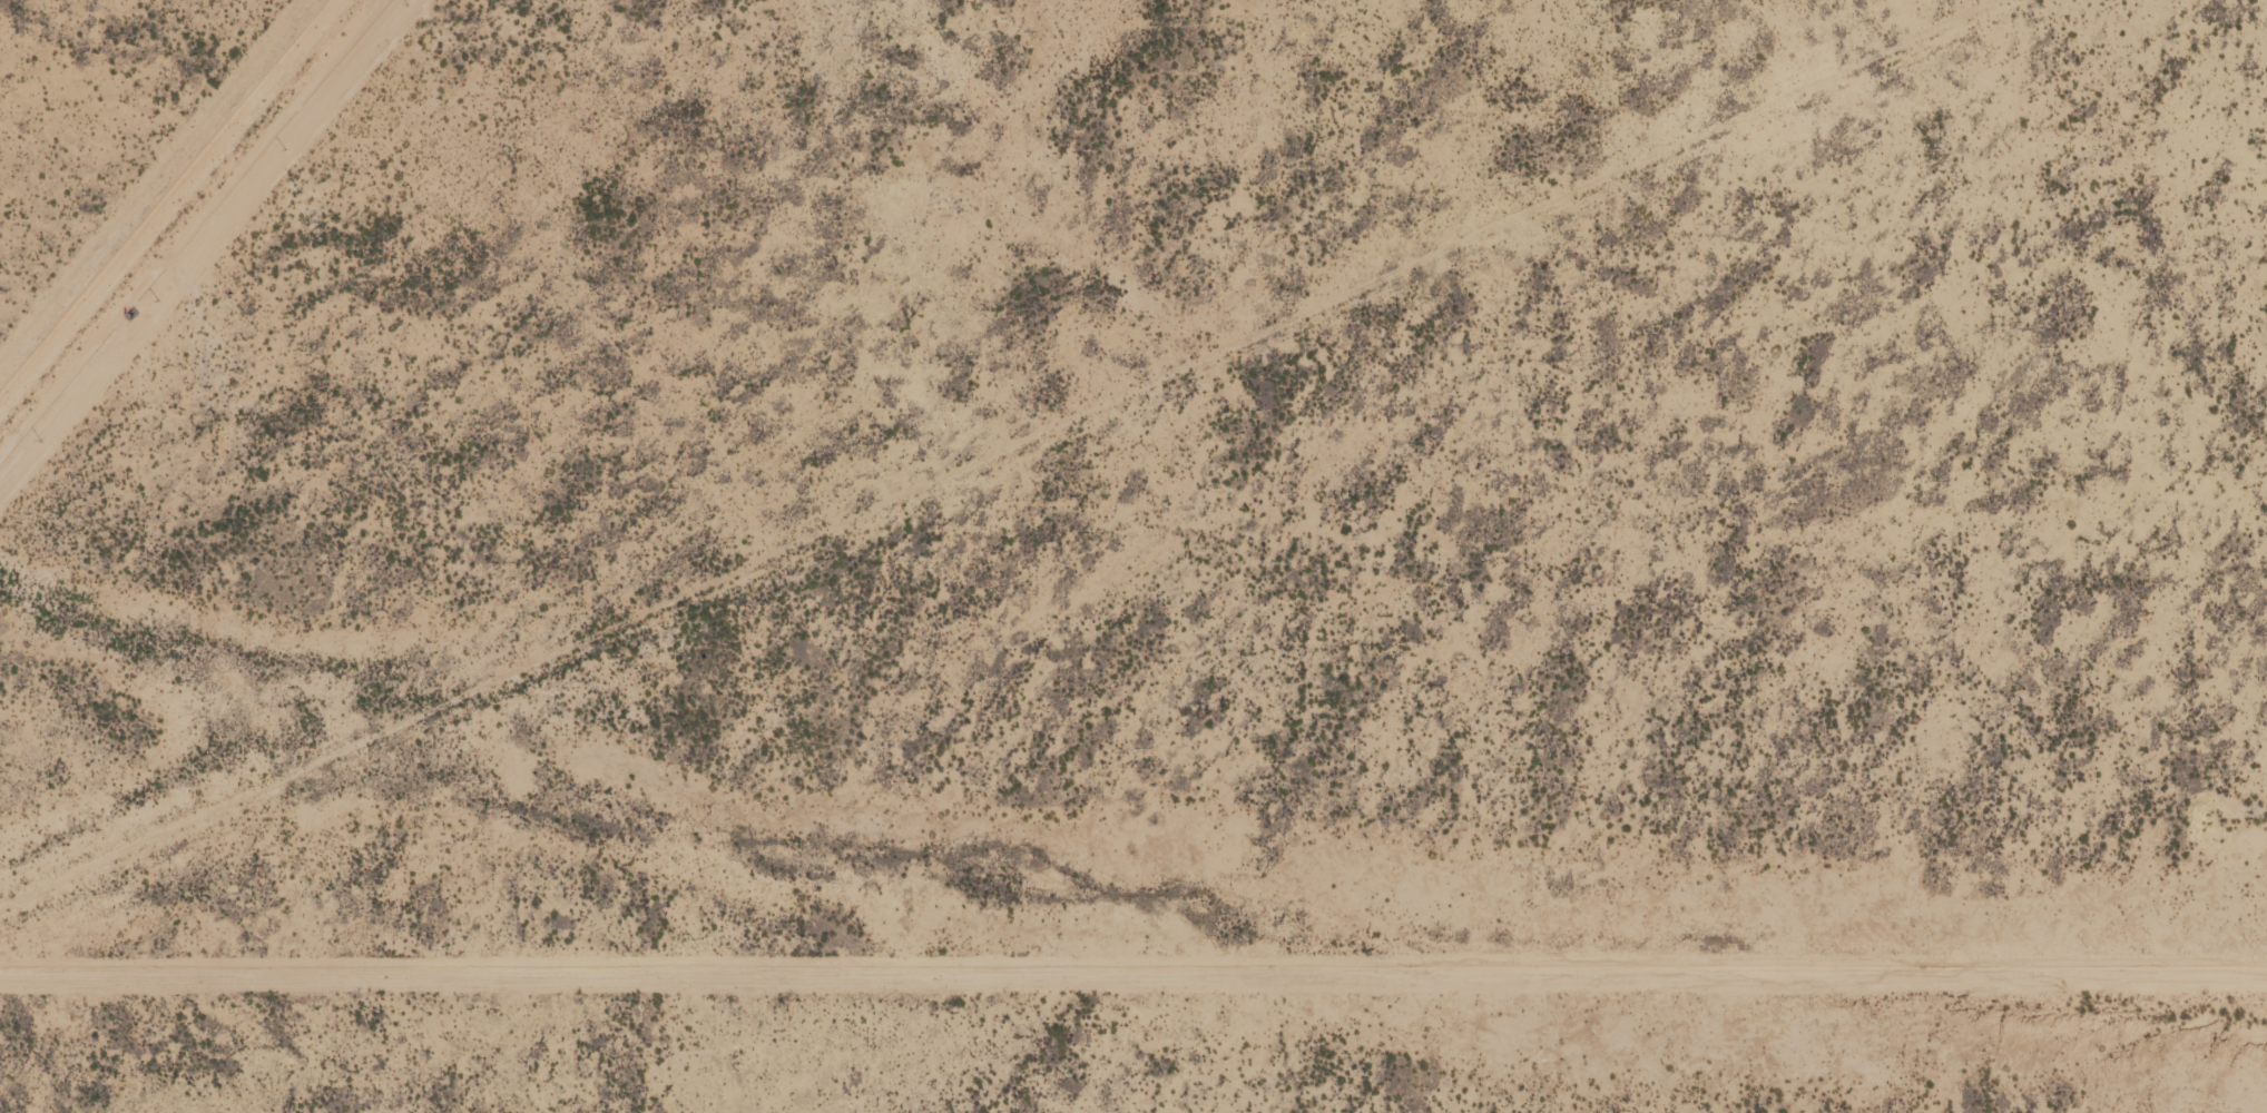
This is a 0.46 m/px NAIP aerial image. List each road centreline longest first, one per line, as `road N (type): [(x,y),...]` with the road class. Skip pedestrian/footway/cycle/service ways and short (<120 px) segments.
road 1 (track): [(2266,1002),(2250,410)]

